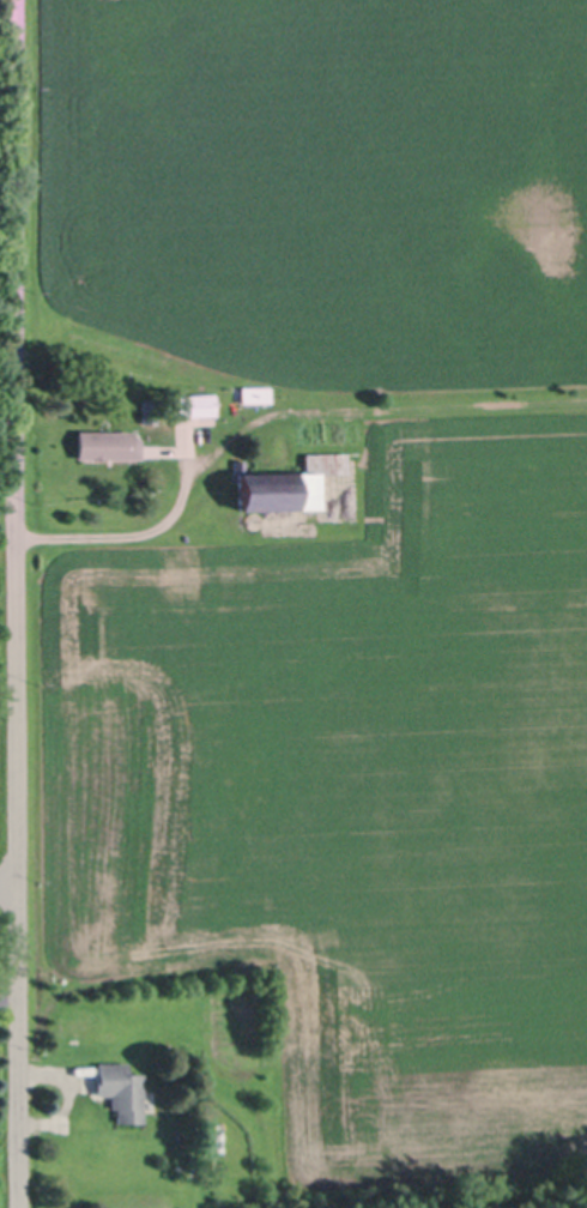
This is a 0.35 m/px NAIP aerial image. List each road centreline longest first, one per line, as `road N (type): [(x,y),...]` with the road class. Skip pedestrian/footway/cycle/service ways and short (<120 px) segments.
road 1 (residential): [(18,1207),(14,0)]

